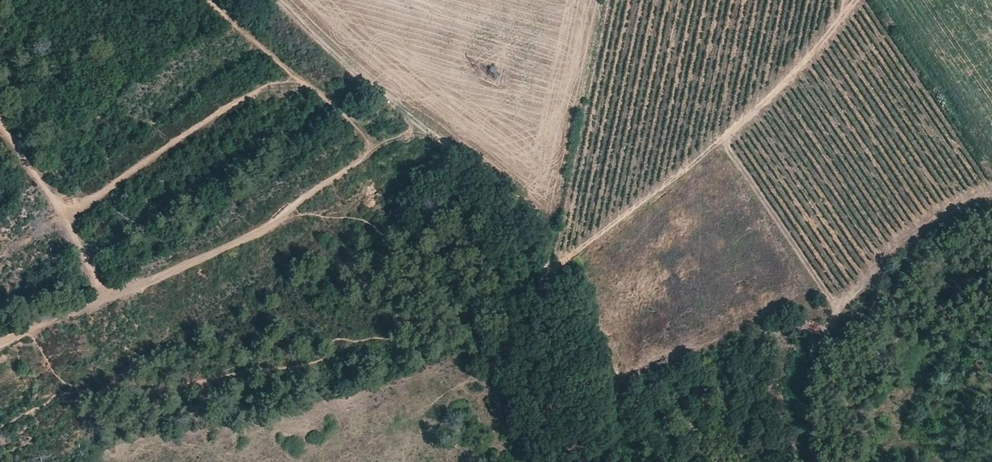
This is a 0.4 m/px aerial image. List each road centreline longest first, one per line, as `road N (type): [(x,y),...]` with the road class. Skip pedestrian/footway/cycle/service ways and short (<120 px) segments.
road 1 (track): [(856,0),(757,108),(672,185),(560,265)]
road 2 (track): [(720,141),(828,298),(827,326)]

